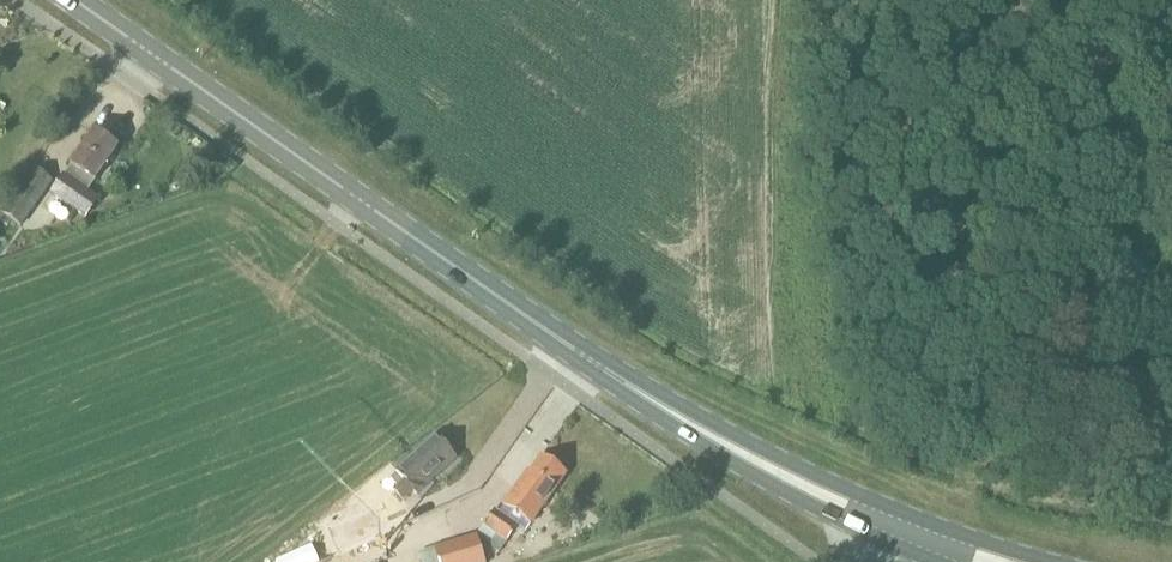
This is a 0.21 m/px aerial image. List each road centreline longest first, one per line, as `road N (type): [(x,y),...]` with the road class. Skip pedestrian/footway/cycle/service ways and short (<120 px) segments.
road 1 (secondary): [(593,365),(82,0)]
road 2 (secondary): [(1046,561),(881,503),(593,365)]
road 3 (secondary): [(593,365),(675,429),(865,535),(932,561)]

